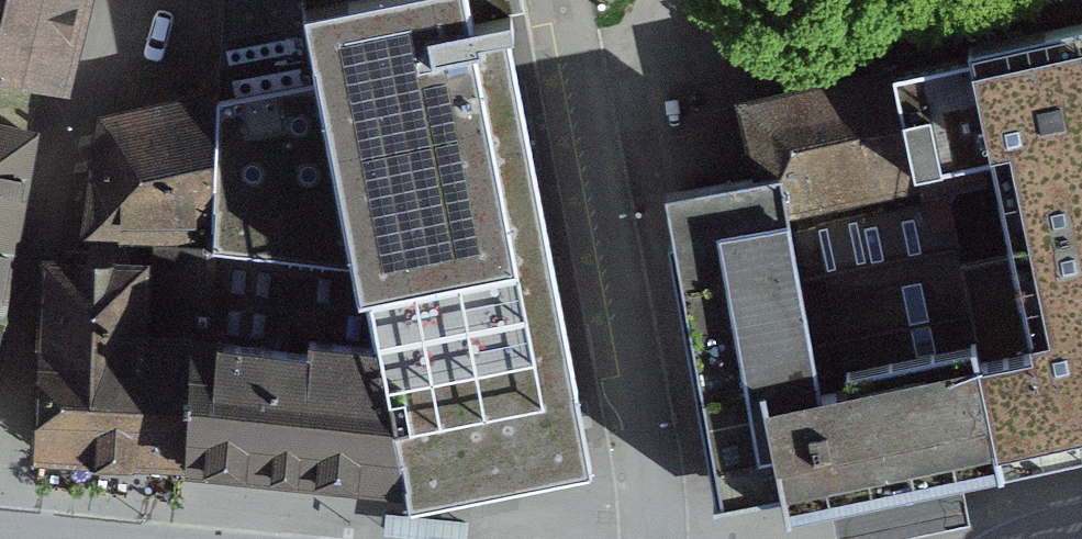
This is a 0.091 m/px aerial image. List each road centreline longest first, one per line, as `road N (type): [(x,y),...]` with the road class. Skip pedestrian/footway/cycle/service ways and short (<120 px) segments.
road 1 (residential): [(566,91),(649,473),(652,538)]

